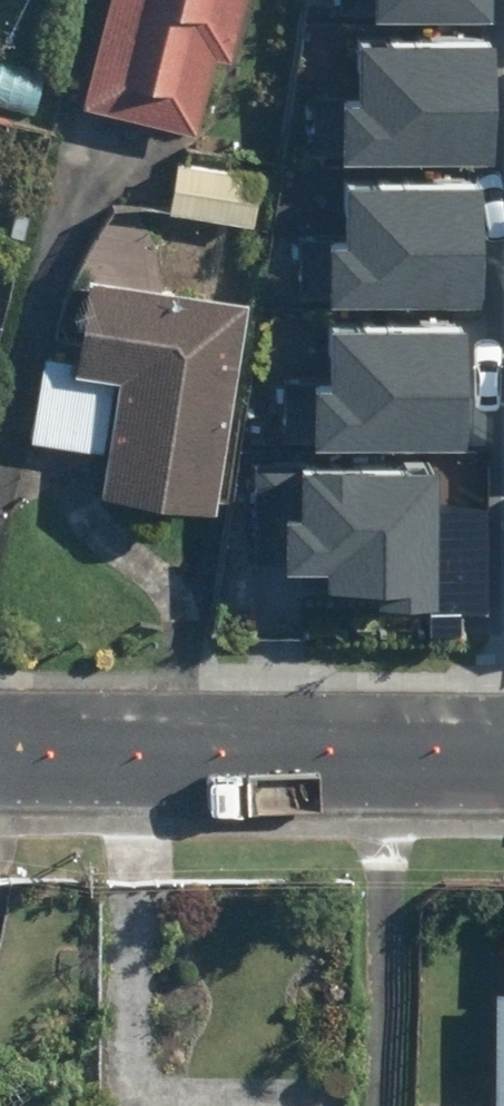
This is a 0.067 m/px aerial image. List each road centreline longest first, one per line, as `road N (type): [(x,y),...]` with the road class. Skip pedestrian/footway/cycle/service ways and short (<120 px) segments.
road 1 (residential): [(0,755),(503,757)]

